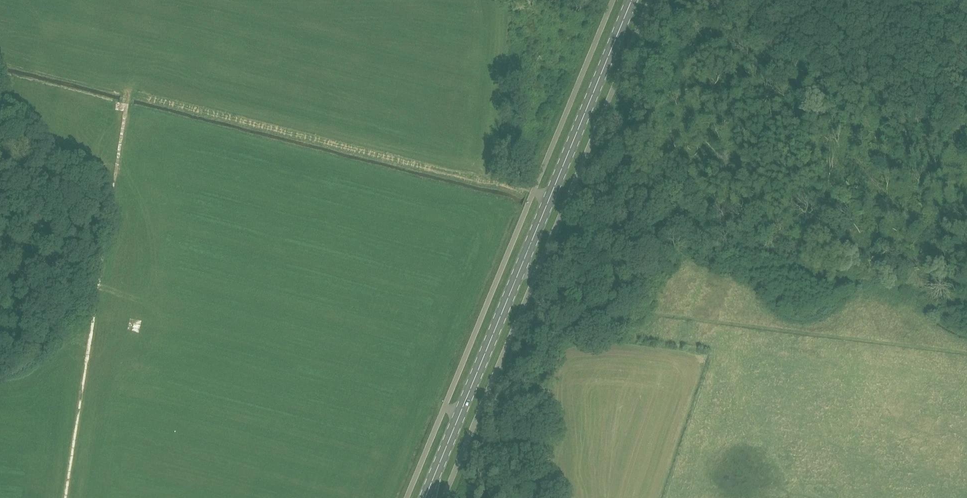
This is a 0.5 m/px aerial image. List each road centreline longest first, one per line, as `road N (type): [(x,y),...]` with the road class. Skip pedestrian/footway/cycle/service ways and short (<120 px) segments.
road 1 (secondary): [(425,497),(625,0)]

